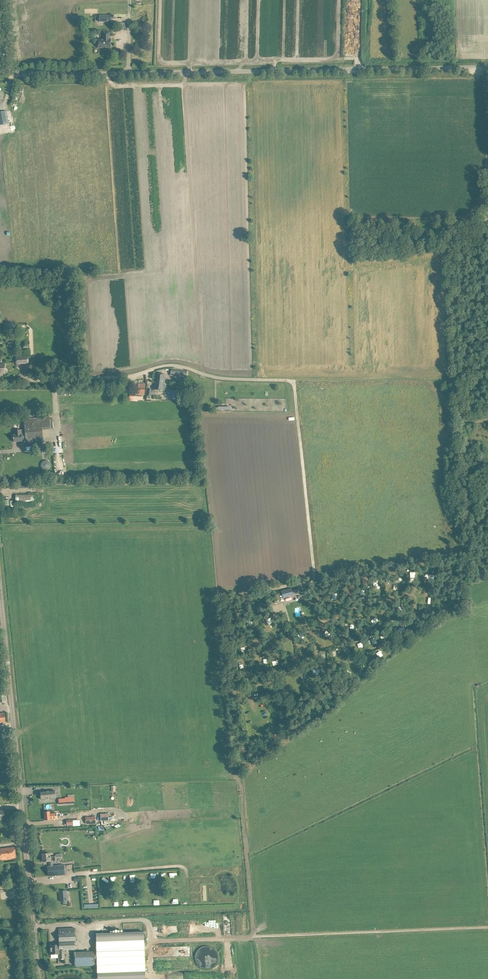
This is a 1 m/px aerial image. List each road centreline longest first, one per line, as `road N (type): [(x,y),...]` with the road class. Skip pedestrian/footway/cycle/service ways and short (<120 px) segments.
road 1 (unclassified): [(2,70),(487,67)]
road 2 (tertiary): [(39,978),(0,589)]
road 3 (residential): [(0,381),(128,377),(167,365),(228,379),(293,380)]
road 4 (track): [(293,380),(312,579),(289,583)]
road 5 (track): [(293,380),(432,381),(452,413),(487,418)]

